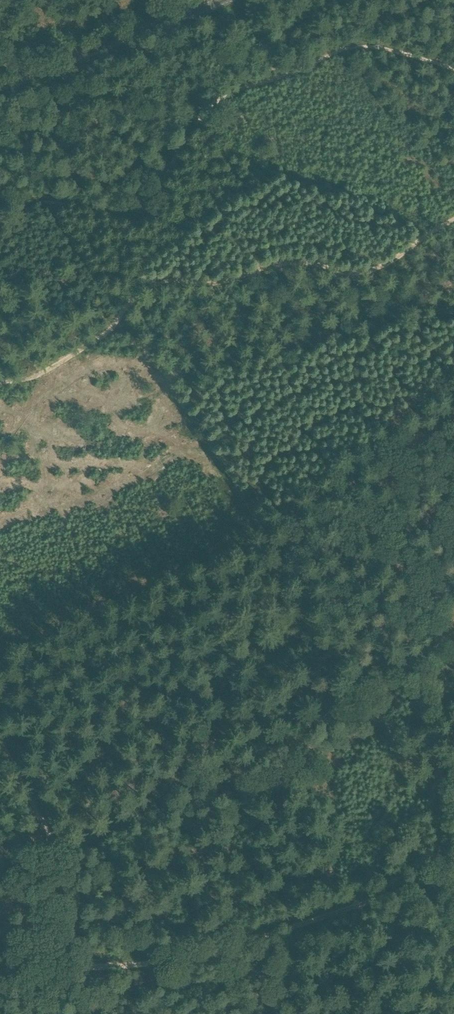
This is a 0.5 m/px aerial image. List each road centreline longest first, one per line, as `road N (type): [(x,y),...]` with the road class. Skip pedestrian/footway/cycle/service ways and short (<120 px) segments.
road 1 (track): [(0,224),(65,202),(144,221),(158,209),(188,133),(213,107),(342,51),(373,48),(453,69)]
road 2 (track): [(453,221),(367,272),(290,263),(215,283),(154,285),(95,342),(28,379),(0,383)]
road 3 (track): [(122,314),(359,671)]
road 4 (track): [(453,873),(188,961),(40,973)]
road 5 (tertiary): [(0,85),(221,0)]
road 6 (track): [(40,973),(49,842)]

